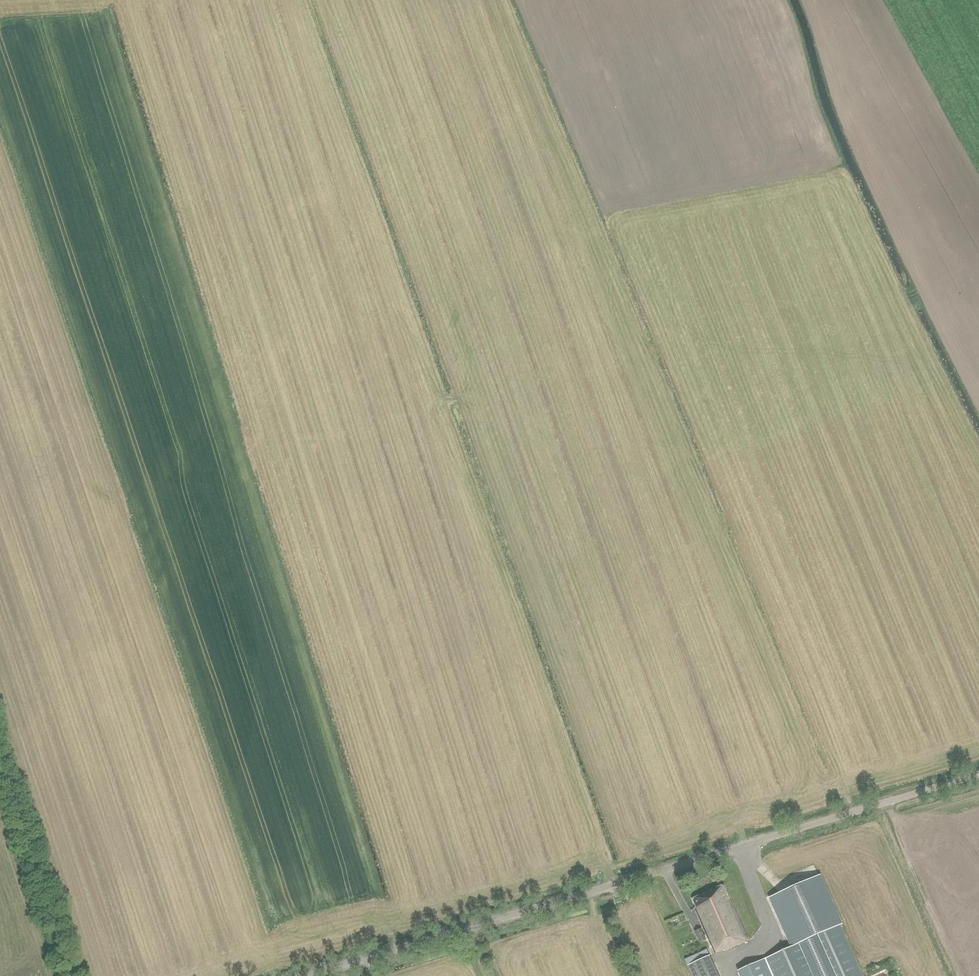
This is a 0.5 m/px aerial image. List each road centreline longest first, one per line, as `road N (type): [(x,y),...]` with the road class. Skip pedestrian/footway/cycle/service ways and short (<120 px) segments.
road 1 (unclassified): [(304,975),(978,773)]

